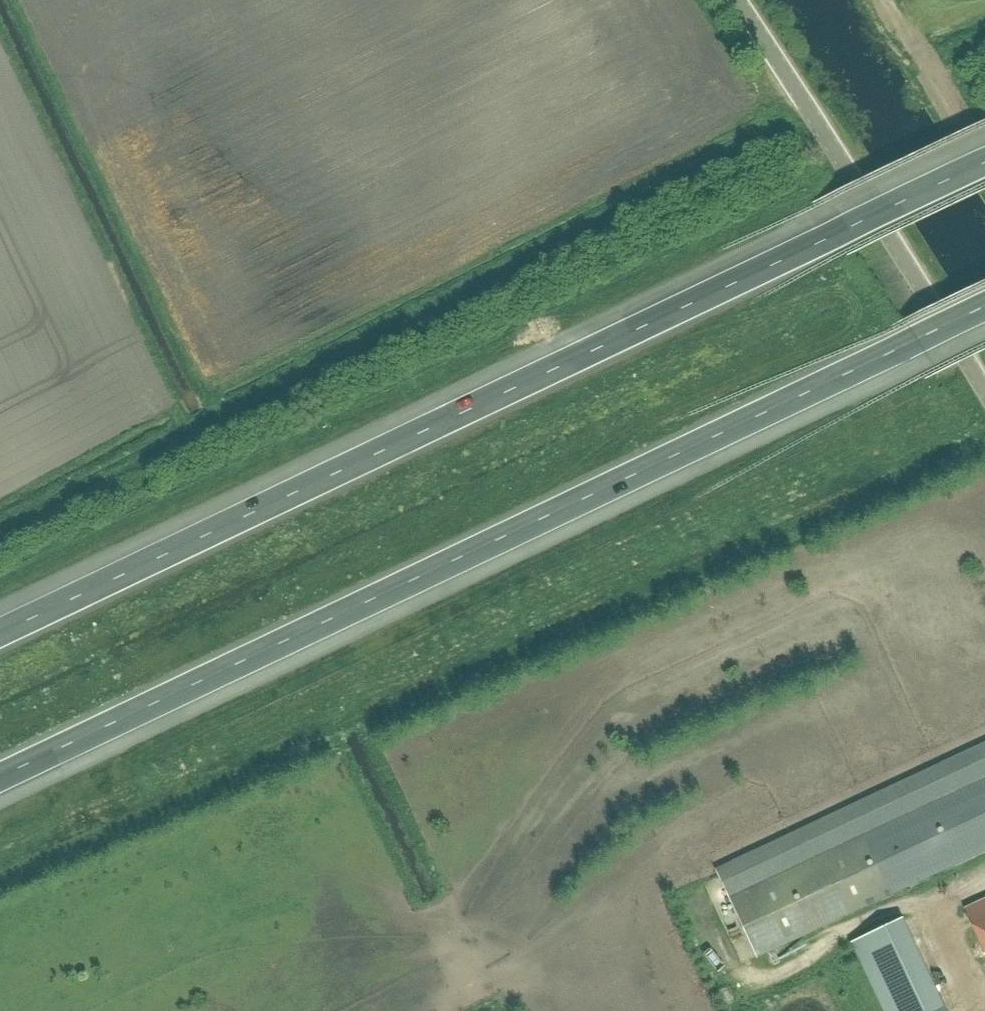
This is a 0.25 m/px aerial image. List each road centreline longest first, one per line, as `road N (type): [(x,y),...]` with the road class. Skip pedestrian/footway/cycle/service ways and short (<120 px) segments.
road 1 (motorway): [(0,778),(984,308)]
road 2 (motorway): [(984,164),(0,633)]
road 3 (unclassified): [(984,393),(739,0)]
road 4 (track): [(984,159),(889,0)]

